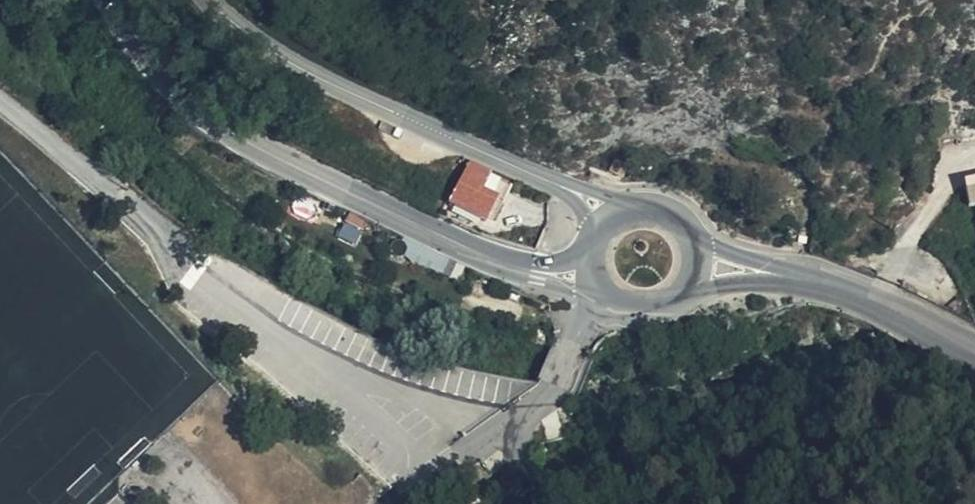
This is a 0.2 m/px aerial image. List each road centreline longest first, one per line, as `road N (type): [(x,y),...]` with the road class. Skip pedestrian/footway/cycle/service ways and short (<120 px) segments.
road 1 (tertiary): [(611,217),(494,151),(308,70),(212,0)]
road 2 (tertiary): [(473,247),(231,130),(191,99),(115,0)]
road 3 (tertiary): [(857,296),(718,245),(690,227)]
road 4 (tertiary): [(684,294),(748,282),(857,296)]
road 5 (tertiary): [(473,247),(539,278),(605,292)]
road 6 (tertiary): [(974,353),(857,296)]
road 7 (tertiary): [(596,242),(579,255),(543,261),(473,247)]

